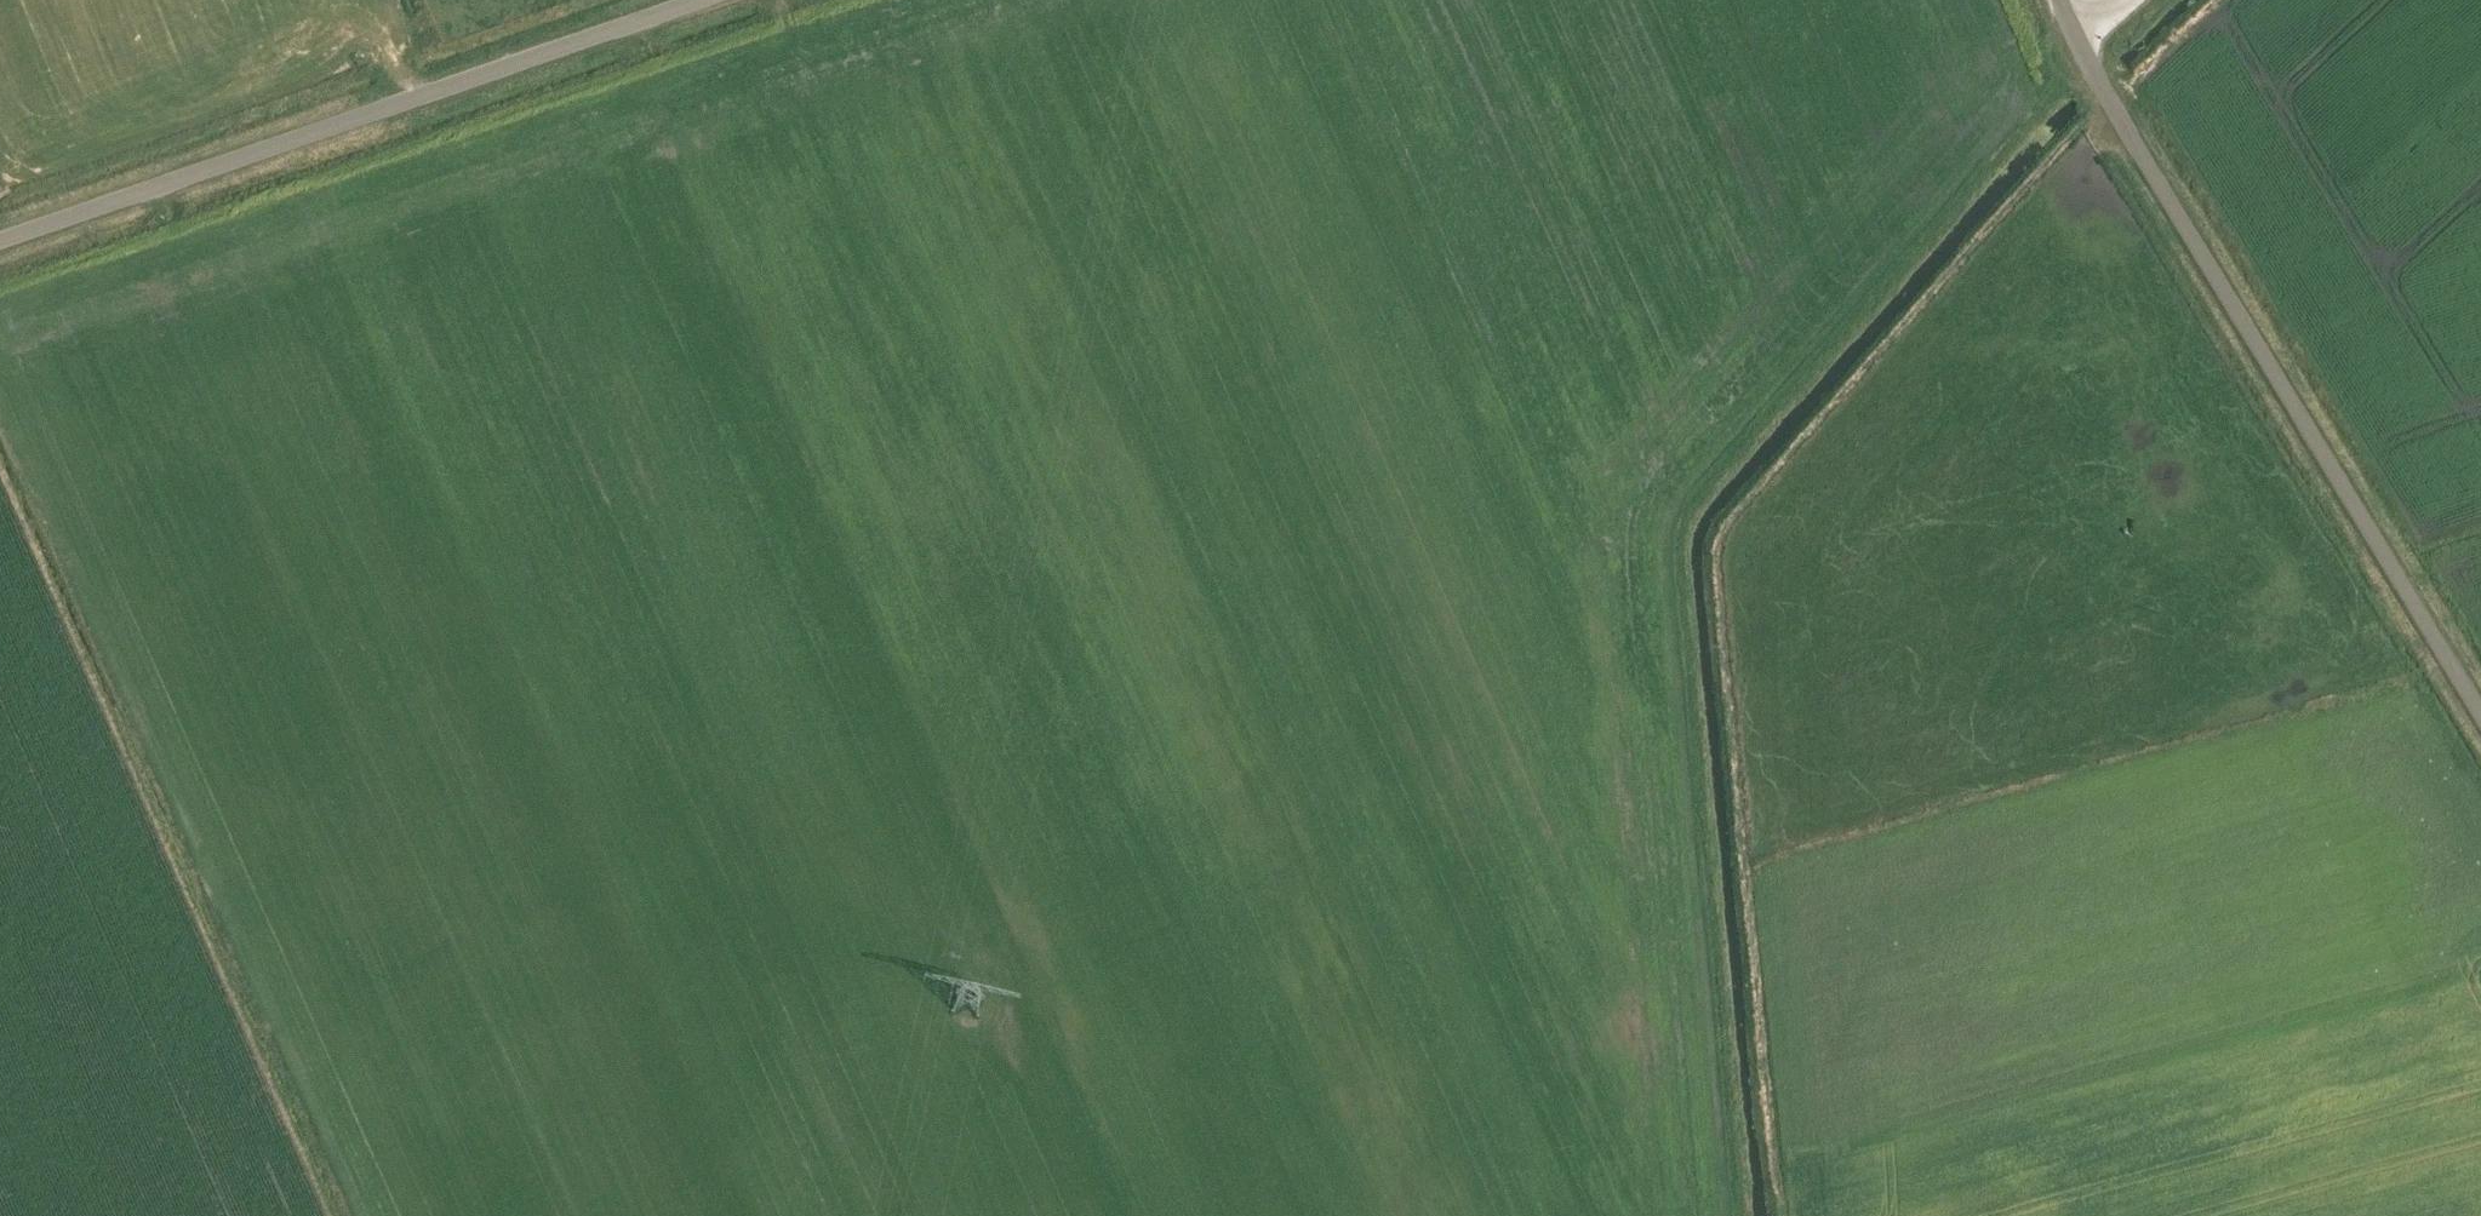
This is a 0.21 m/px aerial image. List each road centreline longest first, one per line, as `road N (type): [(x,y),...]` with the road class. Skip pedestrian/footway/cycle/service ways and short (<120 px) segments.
road 1 (residential): [(2480,713),(2082,54),(2060,0)]
road 2 (unclassified): [(0,240),(699,0)]

